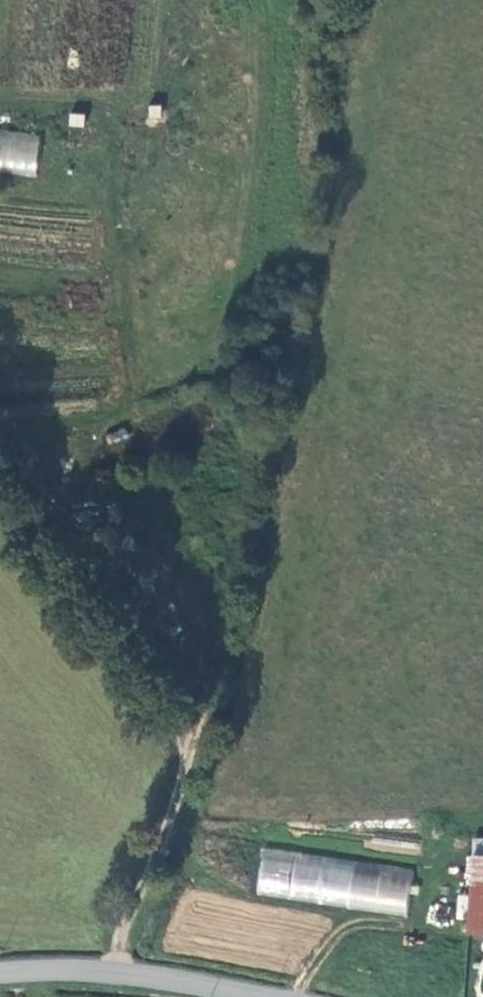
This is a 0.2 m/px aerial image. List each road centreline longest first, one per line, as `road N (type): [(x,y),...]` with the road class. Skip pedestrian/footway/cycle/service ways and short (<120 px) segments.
road 1 (tertiary): [(246,996),(121,976),(0,982)]

